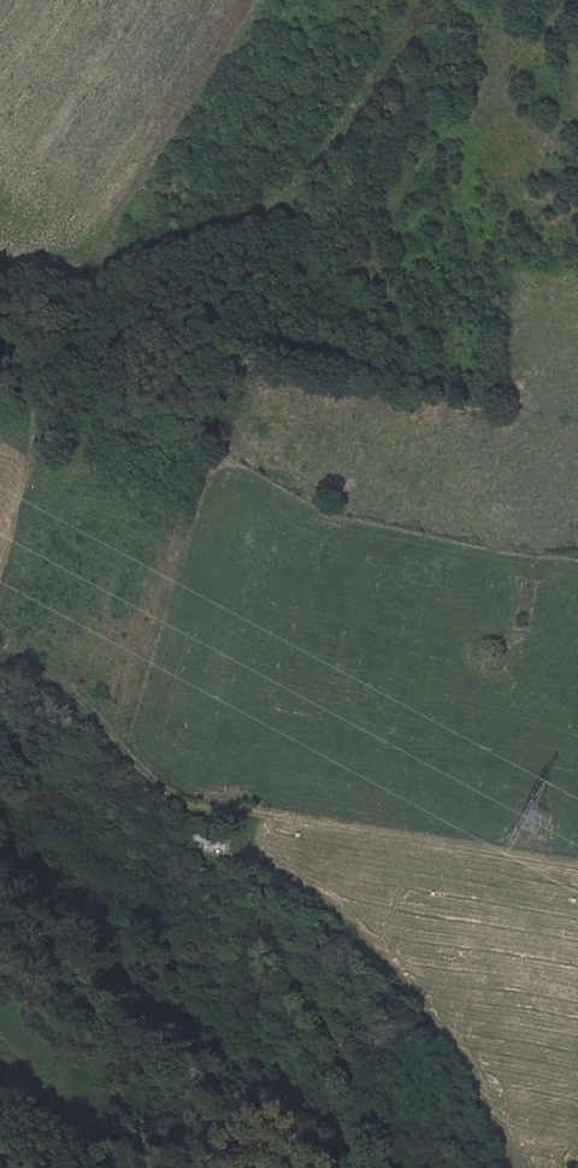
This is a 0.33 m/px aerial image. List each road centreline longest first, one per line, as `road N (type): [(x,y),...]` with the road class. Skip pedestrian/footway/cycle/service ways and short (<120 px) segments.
road 1 (track): [(577,875),(173,798),(0,639)]

